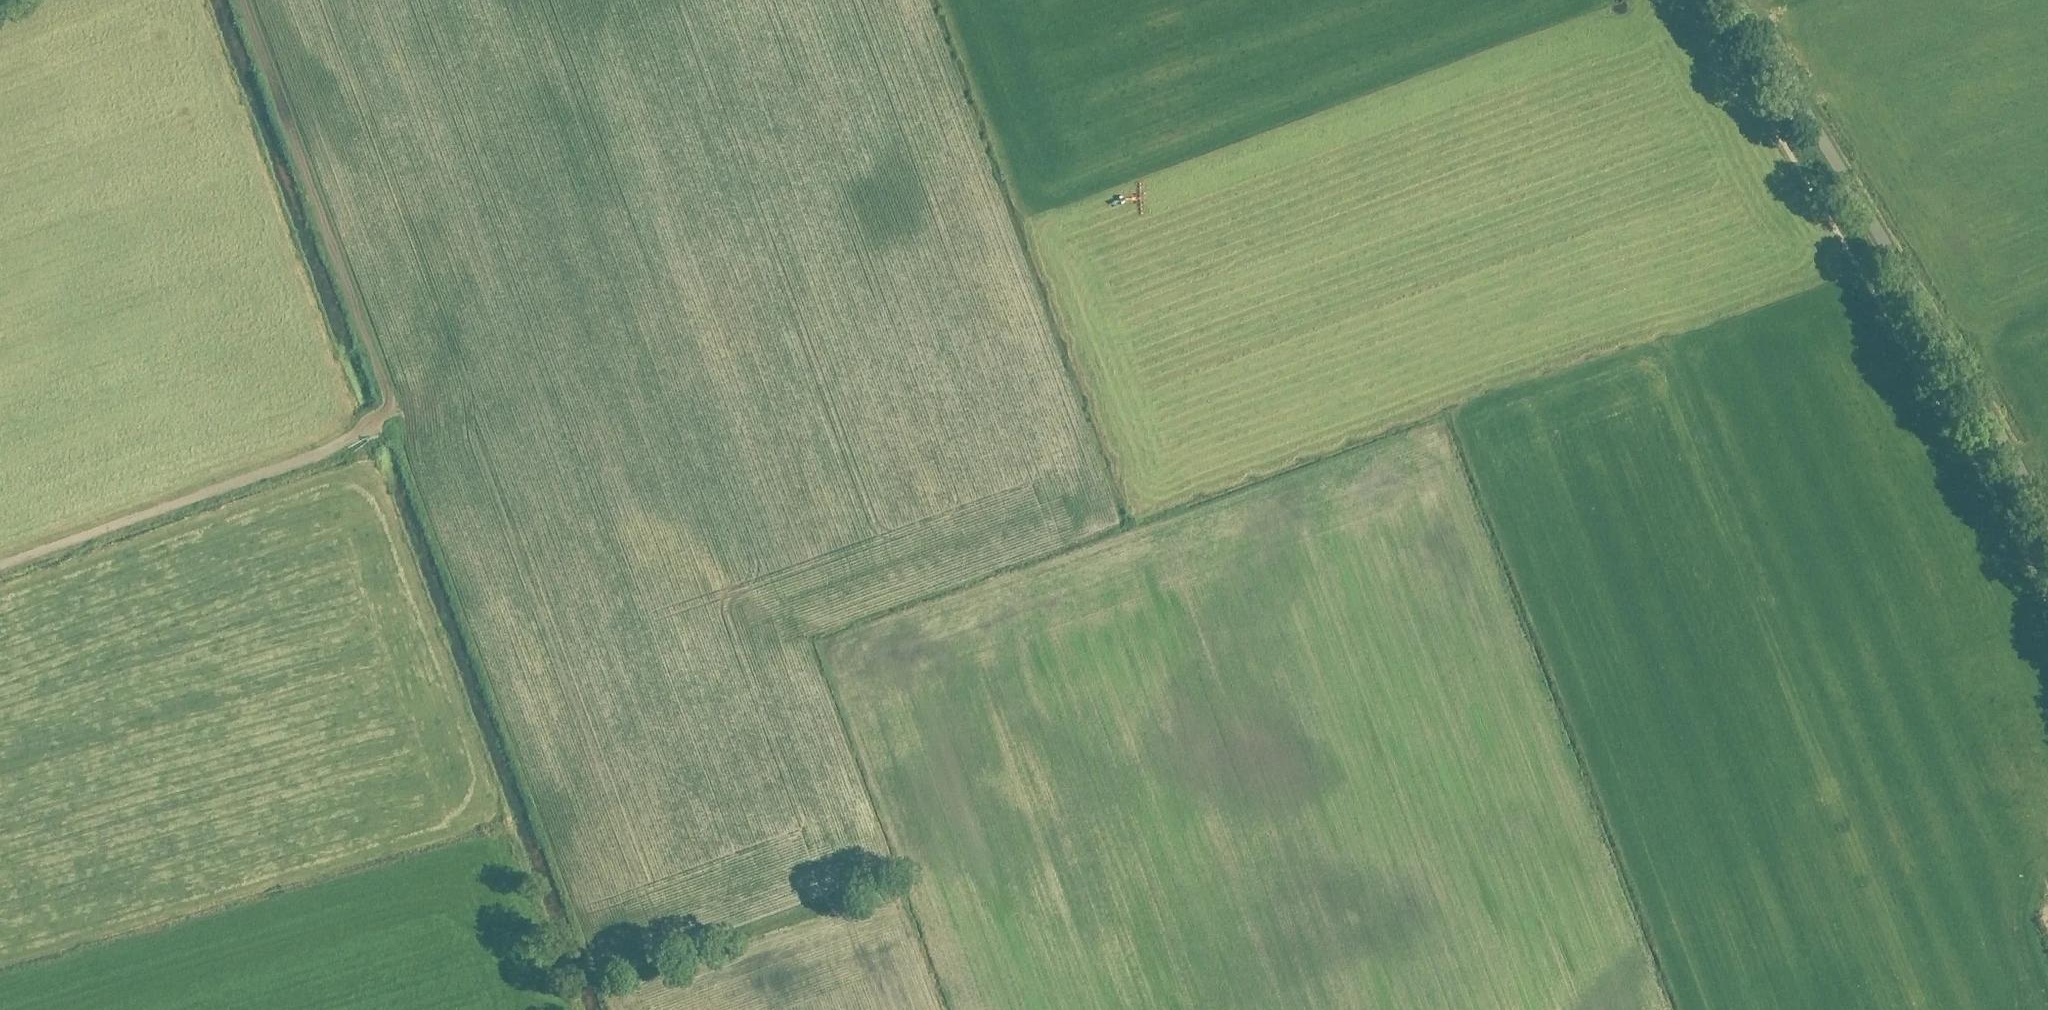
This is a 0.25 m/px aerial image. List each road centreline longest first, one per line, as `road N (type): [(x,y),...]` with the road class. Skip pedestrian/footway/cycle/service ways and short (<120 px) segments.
road 1 (unclassified): [(2047,535),(1726,0)]

